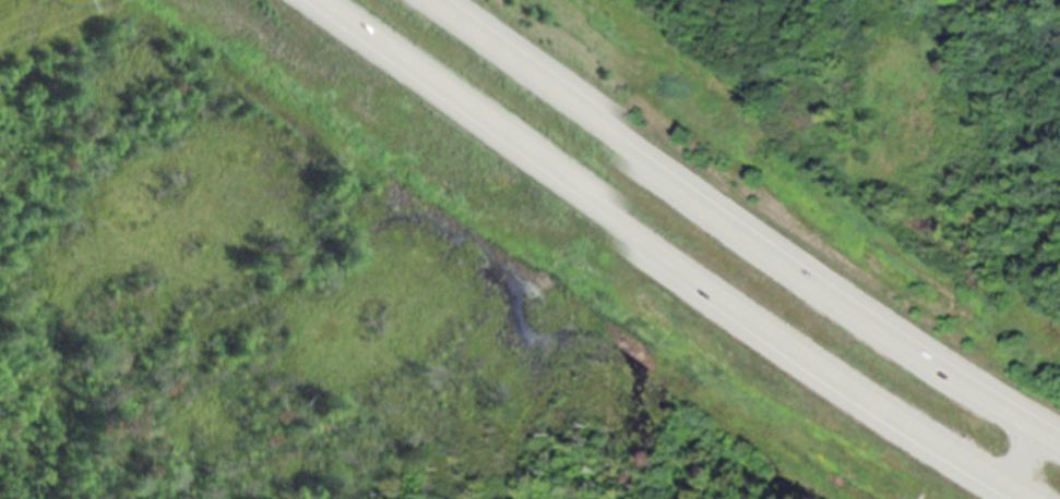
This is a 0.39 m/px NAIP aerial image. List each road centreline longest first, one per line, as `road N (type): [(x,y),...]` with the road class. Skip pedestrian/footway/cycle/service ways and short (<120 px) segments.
road 1 (motorway): [(300,0),(873,400),(1033,498)]
road 2 (motorway): [(1059,432),(918,345),(424,0)]

